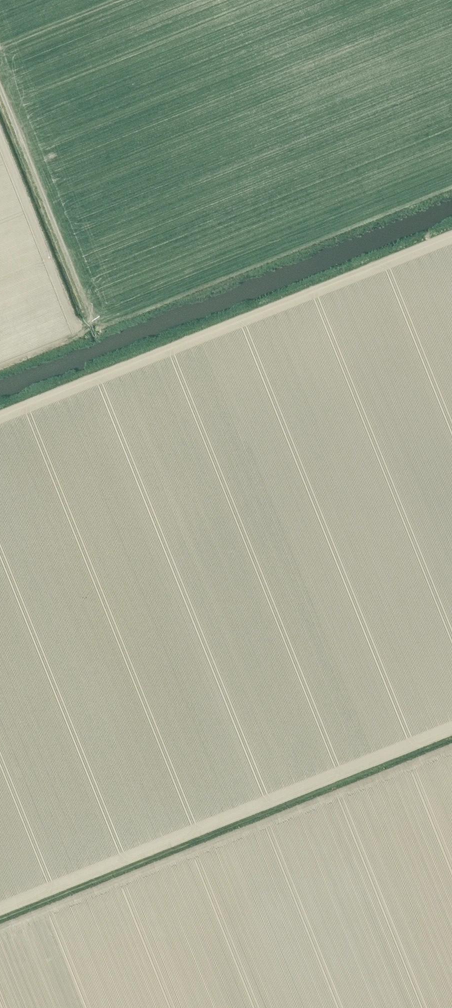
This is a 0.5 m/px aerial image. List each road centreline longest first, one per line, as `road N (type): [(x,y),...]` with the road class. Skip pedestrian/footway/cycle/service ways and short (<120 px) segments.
road 1 (track): [(0,92),(92,329)]

